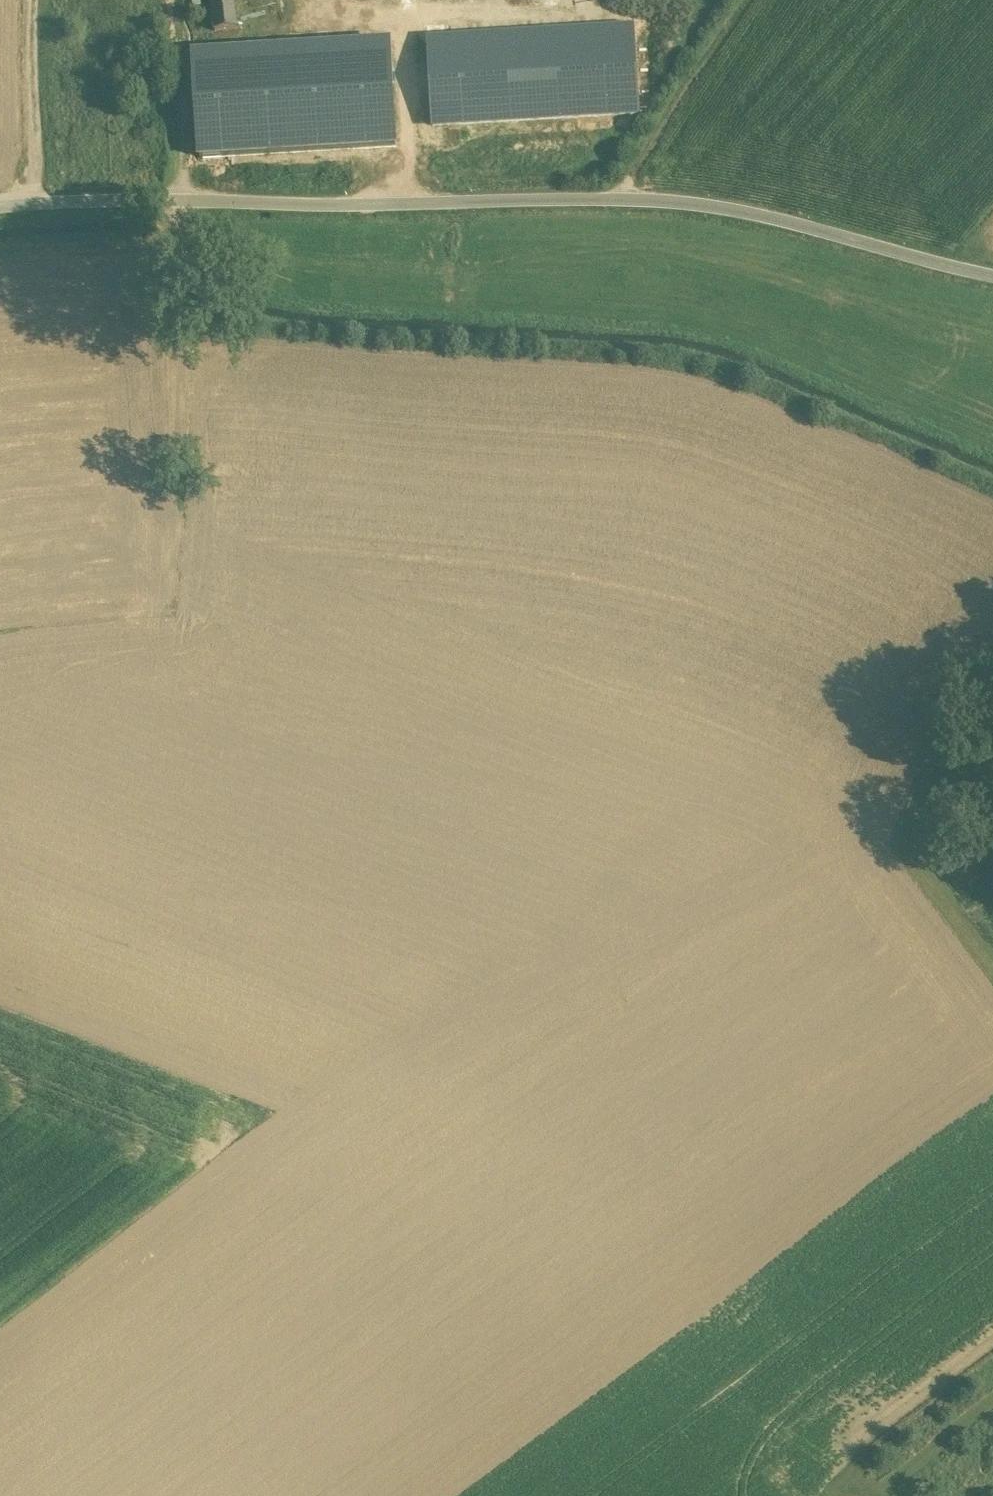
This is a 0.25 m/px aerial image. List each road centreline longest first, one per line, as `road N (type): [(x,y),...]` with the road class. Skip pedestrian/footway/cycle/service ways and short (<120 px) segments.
road 1 (tertiary): [(0,204),(174,195),(343,207),(625,196),(733,210),(992,280)]

